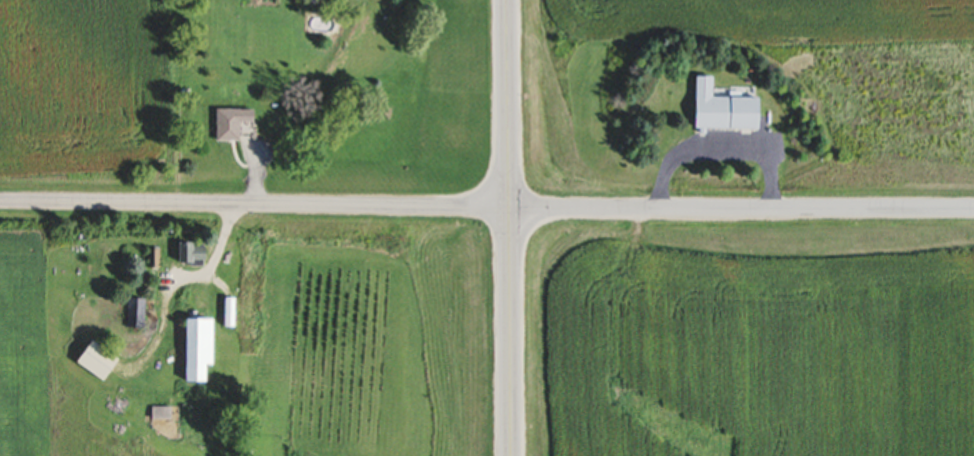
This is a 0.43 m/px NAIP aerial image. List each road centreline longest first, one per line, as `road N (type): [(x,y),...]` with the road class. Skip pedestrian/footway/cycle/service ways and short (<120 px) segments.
road 1 (residential): [(0,205),(973,210)]
road 2 (secondary): [(506,0),(512,455)]

